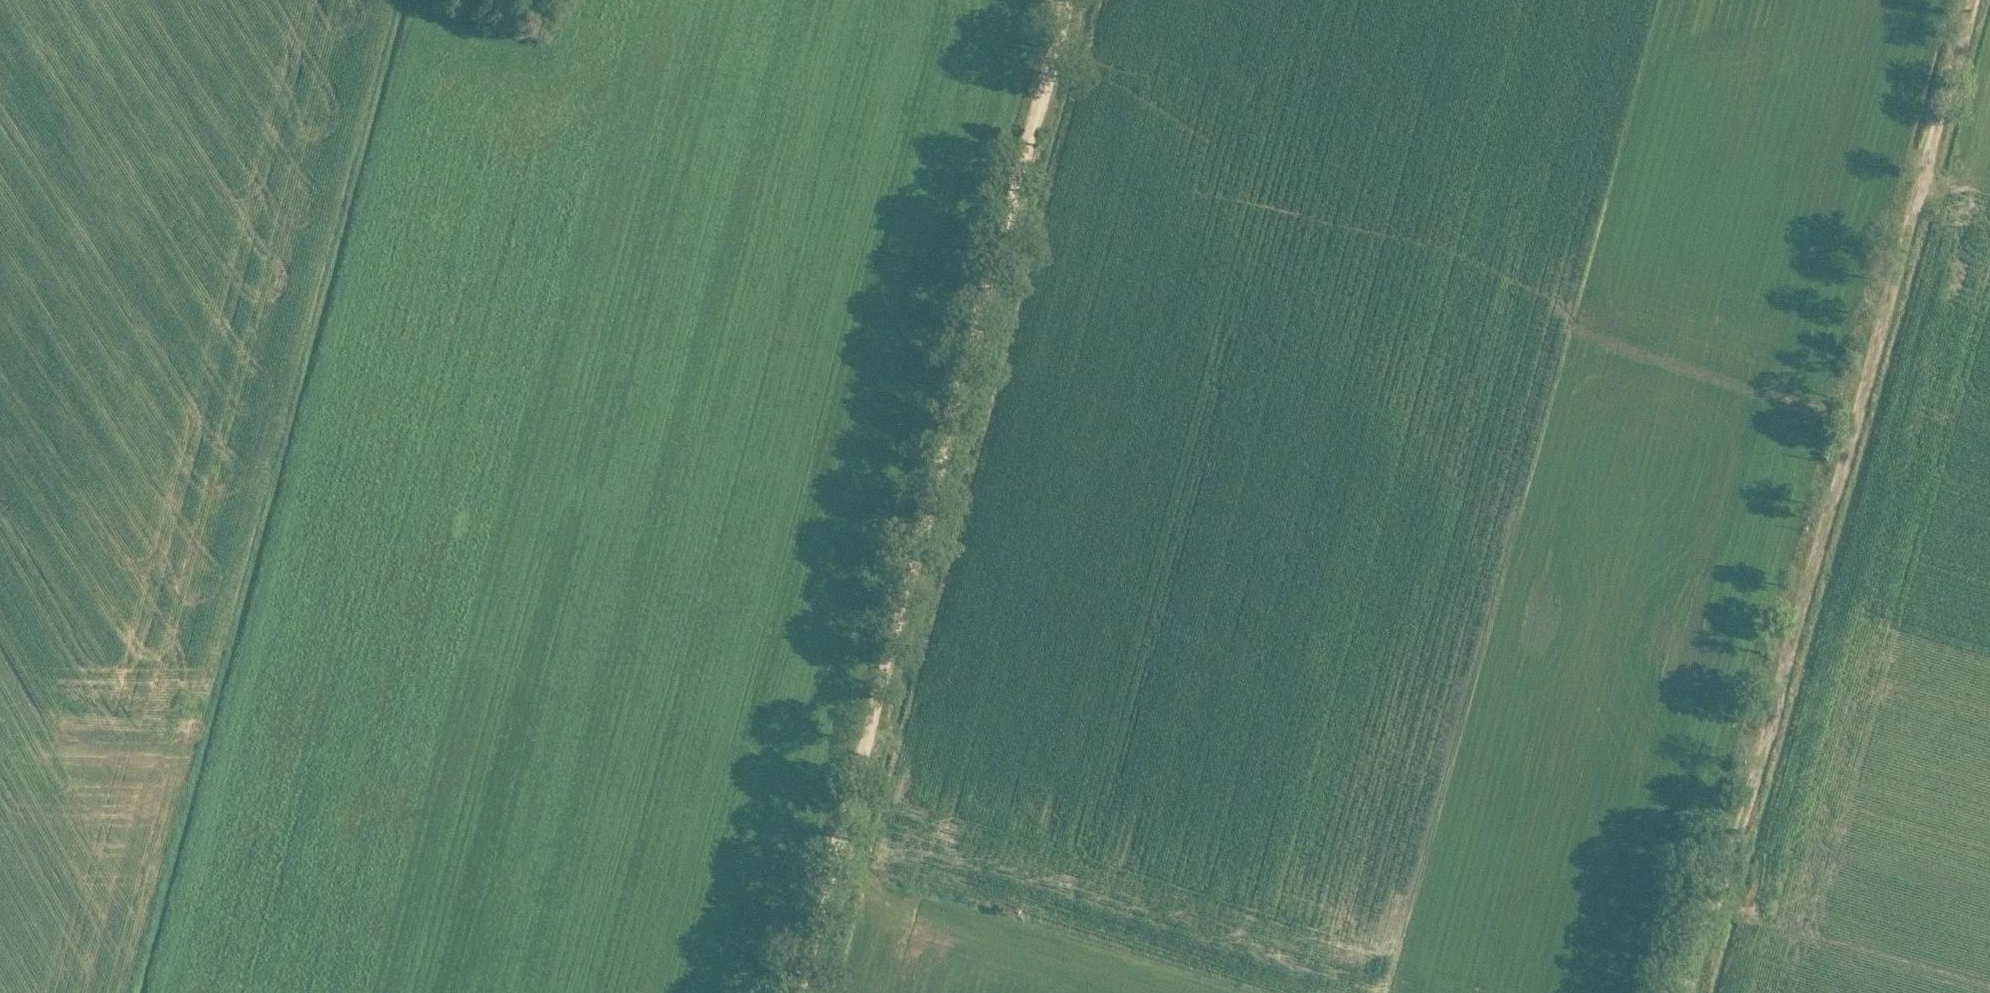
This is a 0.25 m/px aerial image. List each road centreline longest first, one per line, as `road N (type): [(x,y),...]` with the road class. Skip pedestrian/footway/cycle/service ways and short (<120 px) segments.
road 1 (track): [(1973,0),(1692,992)]
road 2 (track): [(800,992),(1069,0)]

